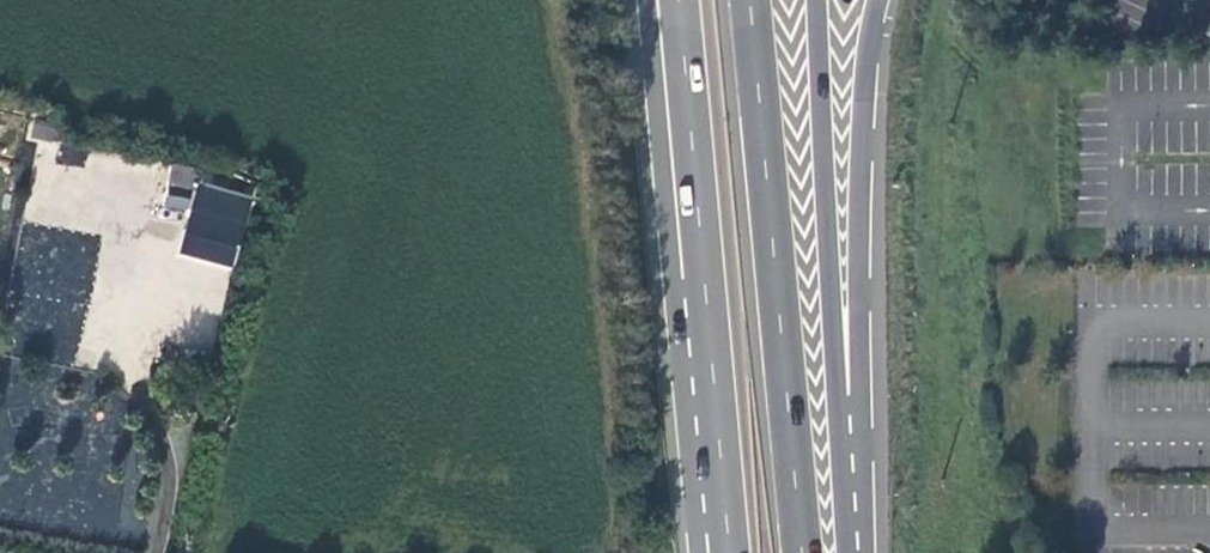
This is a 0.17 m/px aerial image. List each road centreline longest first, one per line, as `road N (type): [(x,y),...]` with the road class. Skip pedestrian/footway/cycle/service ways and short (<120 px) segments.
road 1 (trunk): [(803,552),(750,0)]
road 2 (trunk): [(851,433),(837,396),(818,0)]
road 3 (trunk): [(851,433),(861,396),(866,103),(879,0)]
road 4 (trunk): [(646,0),(674,279),(699,333)]
road 5 (trunk): [(679,0),(704,280),(699,333)]
road 6 (trunk): [(699,333),(718,552)]

